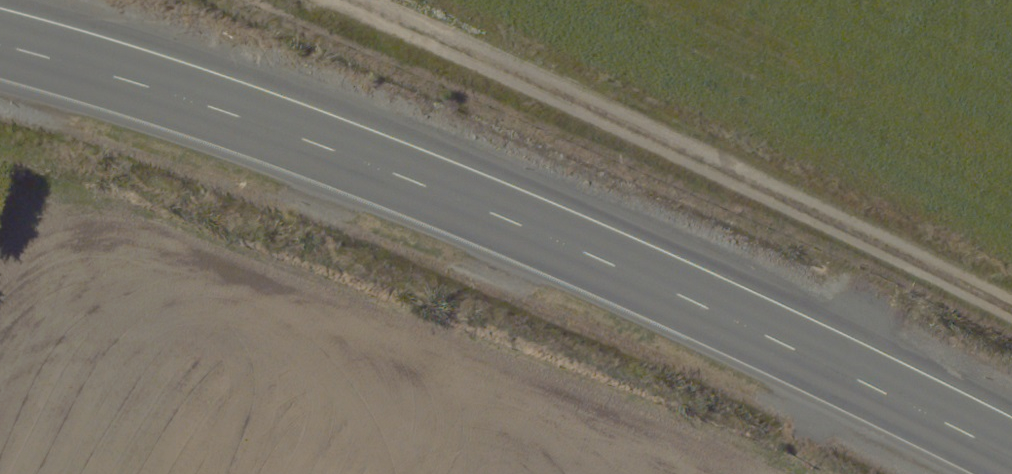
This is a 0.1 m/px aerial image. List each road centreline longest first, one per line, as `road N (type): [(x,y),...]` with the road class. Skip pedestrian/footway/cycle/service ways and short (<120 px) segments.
road 1 (primary): [(1011,459),(817,360),(458,199),(91,74),(0,52)]
road 2 (track): [(1011,329),(357,0)]

